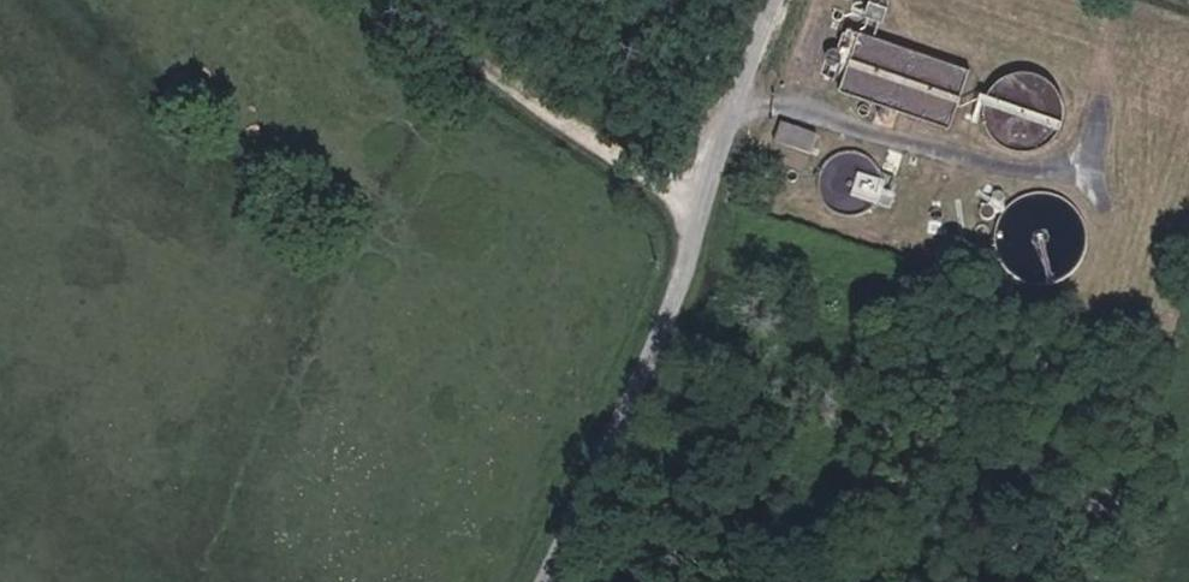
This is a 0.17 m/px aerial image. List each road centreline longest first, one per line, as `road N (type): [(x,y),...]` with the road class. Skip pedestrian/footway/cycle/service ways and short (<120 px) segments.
road 1 (residential): [(702,204),(552,581)]
road 2 (unclassified): [(415,0),(451,43),(702,204)]
road 3 (residential): [(784,0),(702,204)]

